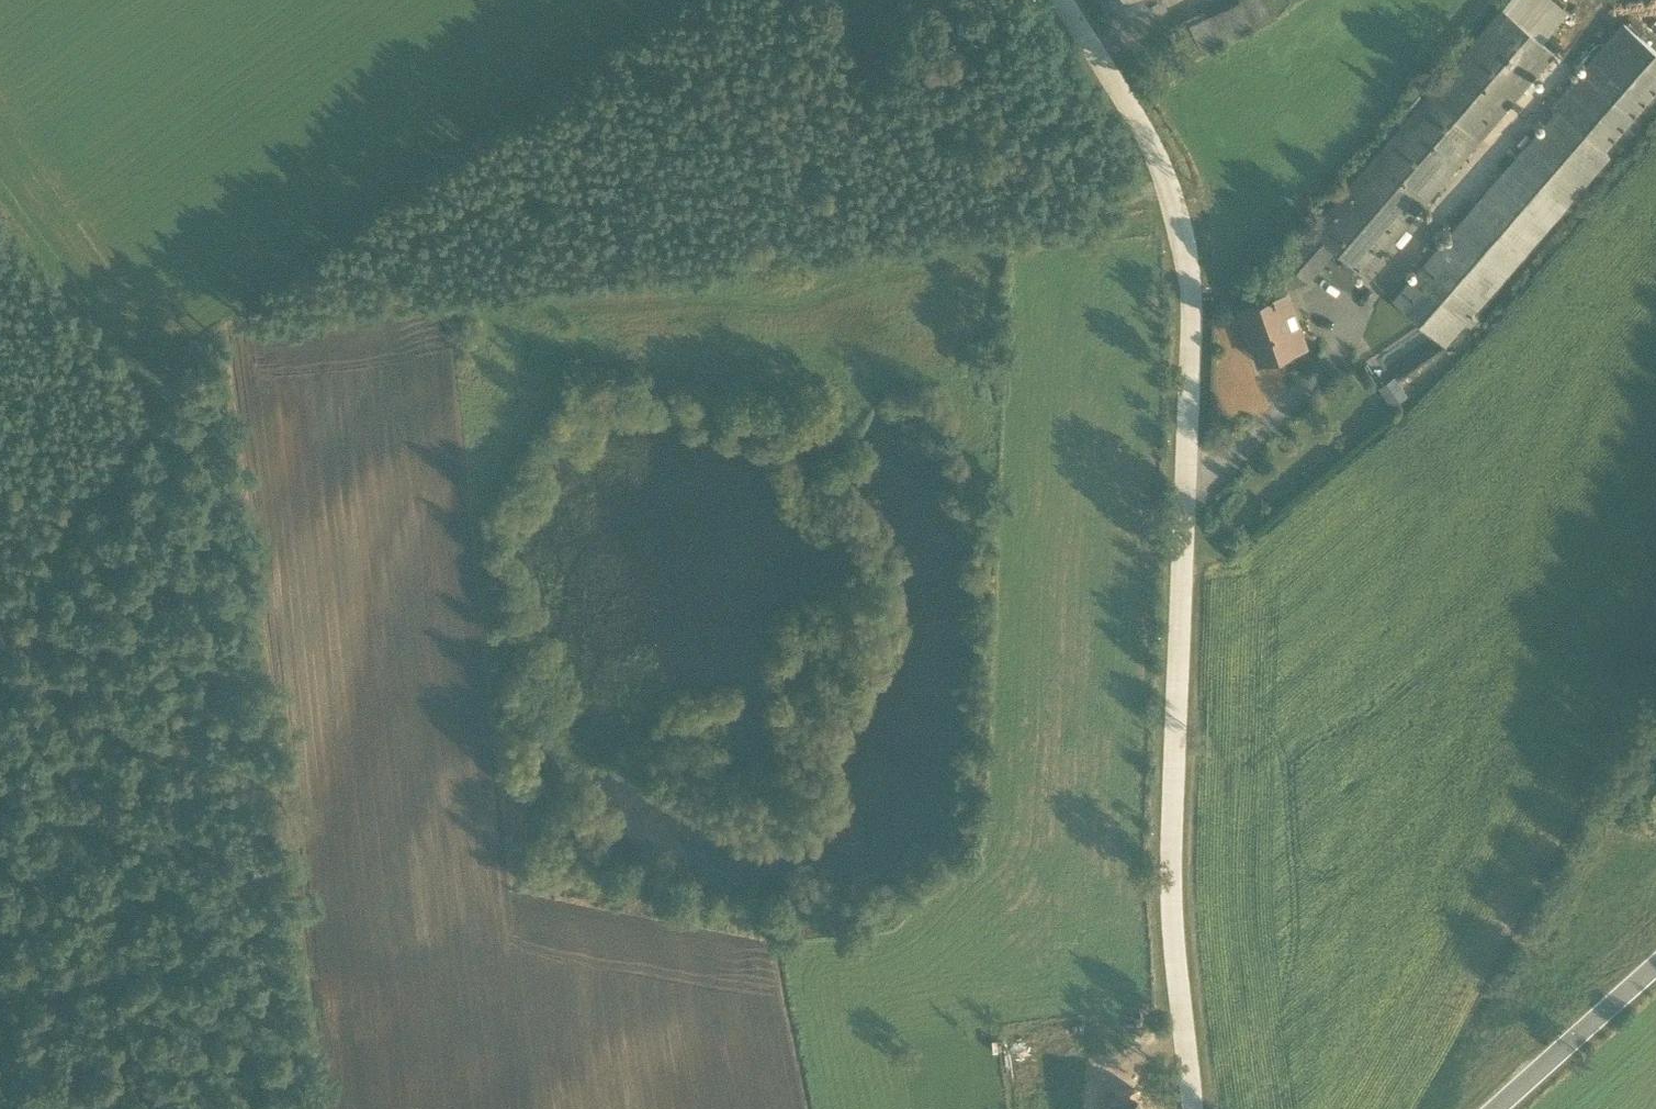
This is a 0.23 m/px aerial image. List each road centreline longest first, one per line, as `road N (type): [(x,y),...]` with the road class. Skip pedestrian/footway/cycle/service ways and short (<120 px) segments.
road 1 (unclassified): [(1192,1108),(1172,902),(1191,336),(1185,263),(1150,149),(1062,0)]
road 2 (track): [(0,633),(146,398)]
road 3 (unclassified): [(1655,967),(1499,1108)]
road 4 (track): [(1010,233),(1174,213)]

